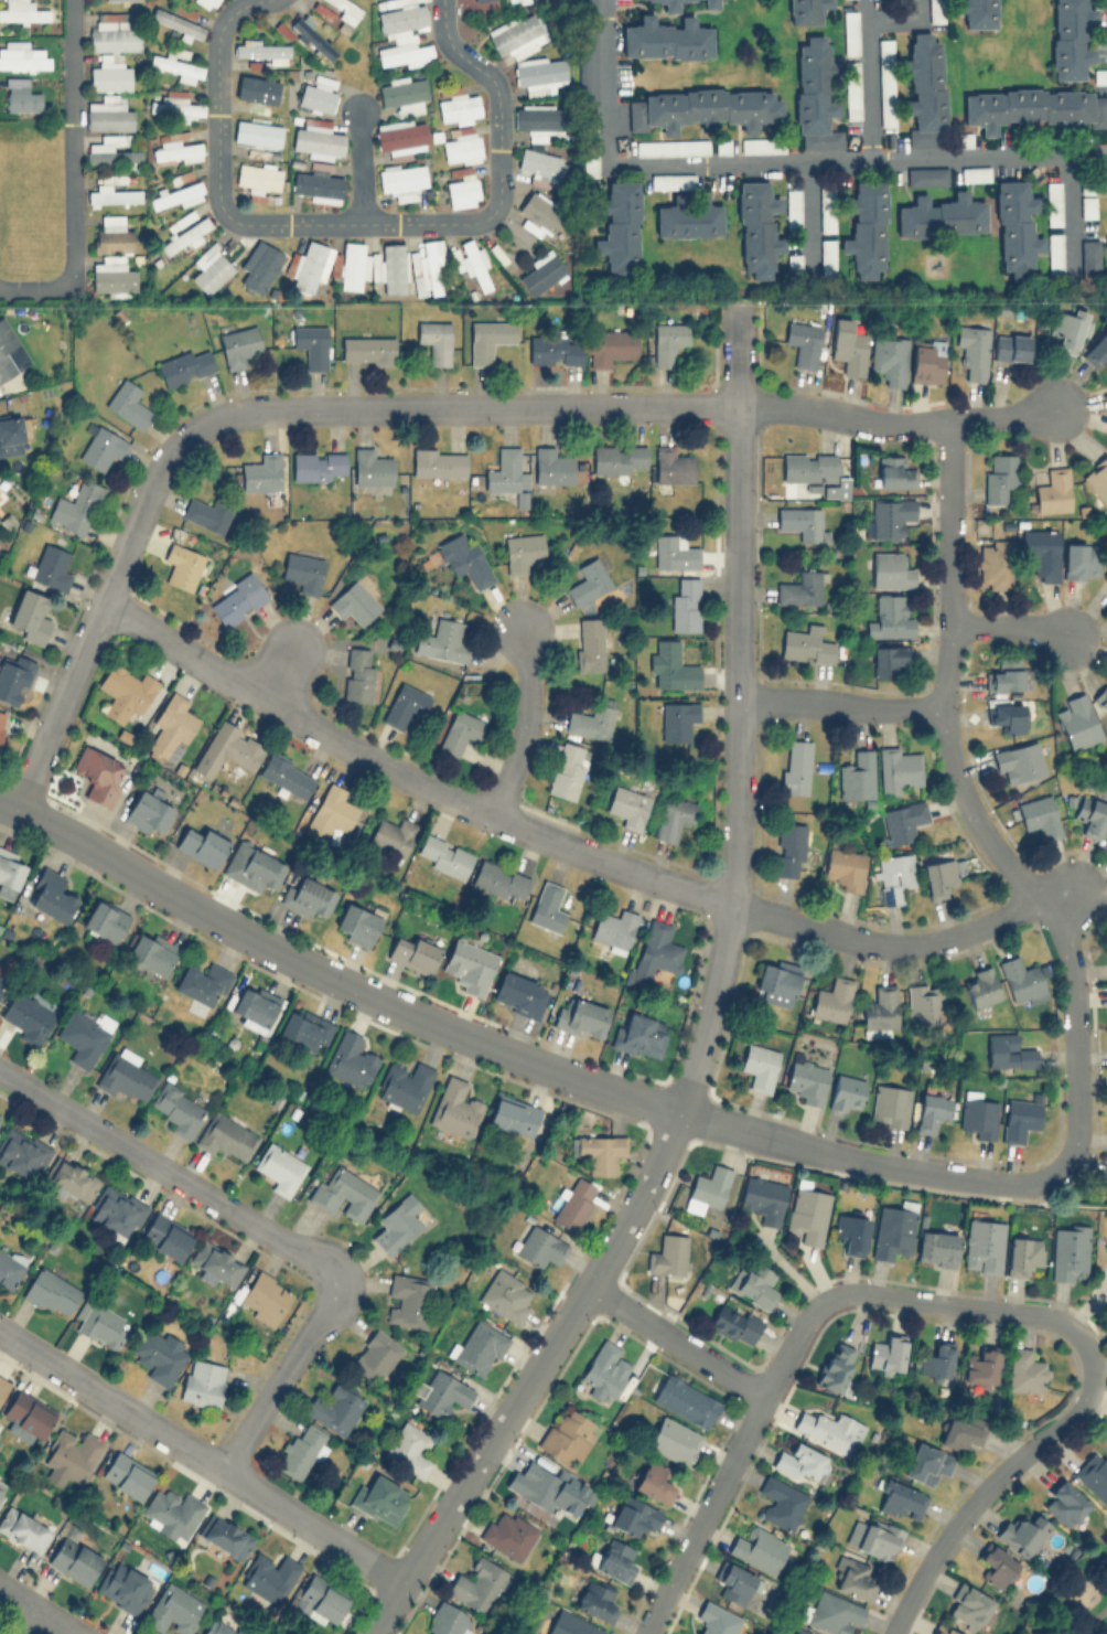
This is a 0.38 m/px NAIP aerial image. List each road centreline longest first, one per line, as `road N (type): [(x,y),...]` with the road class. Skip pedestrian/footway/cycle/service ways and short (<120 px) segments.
road 1 (residential): [(370,1633),(590,1288),(679,1110),(710,1011),(734,876),(737,309)]
road 2 (residential): [(0,804),(451,1032),(679,1110),(877,1165),(998,1182),(1056,1173)]
road 3 (residential): [(947,418),(950,623),(942,711),(955,761),(998,848),(1045,899),(1068,947),(1076,1120),(1074,1152),(1056,1173)]
road 4 (residential): [(194,427),(229,409),(268,406),(787,404),(879,425),(947,418)]
road 5 (residential): [(105,600),(348,749),(487,815),(732,904)]
road 6 (residential): [(644,1633),(764,1392),(819,1301),(863,1291),(1034,1313),(1079,1337)]
road 7 (residential): [(0,1331),(402,1580)]
road 8 (residential): [(20,810),(157,473),(194,427)]
road 9 (residential): [(0,1068),(331,1275)]
road 10 (residential): [(1079,1337),(1089,1356),(1089,1395),(959,1517),(892,1633)]
road 11 (residential): [(732,904),(862,940),(910,944),(1045,899)]
road 12 (residential): [(331,1275),(325,1305),(223,1470)]
road 13 (residential): [(590,1288),(764,1392)]
road 14 (residential): [(740,698),(942,711)]
road 15 (residential): [(487,815),(518,755),(529,706),(523,628)]

